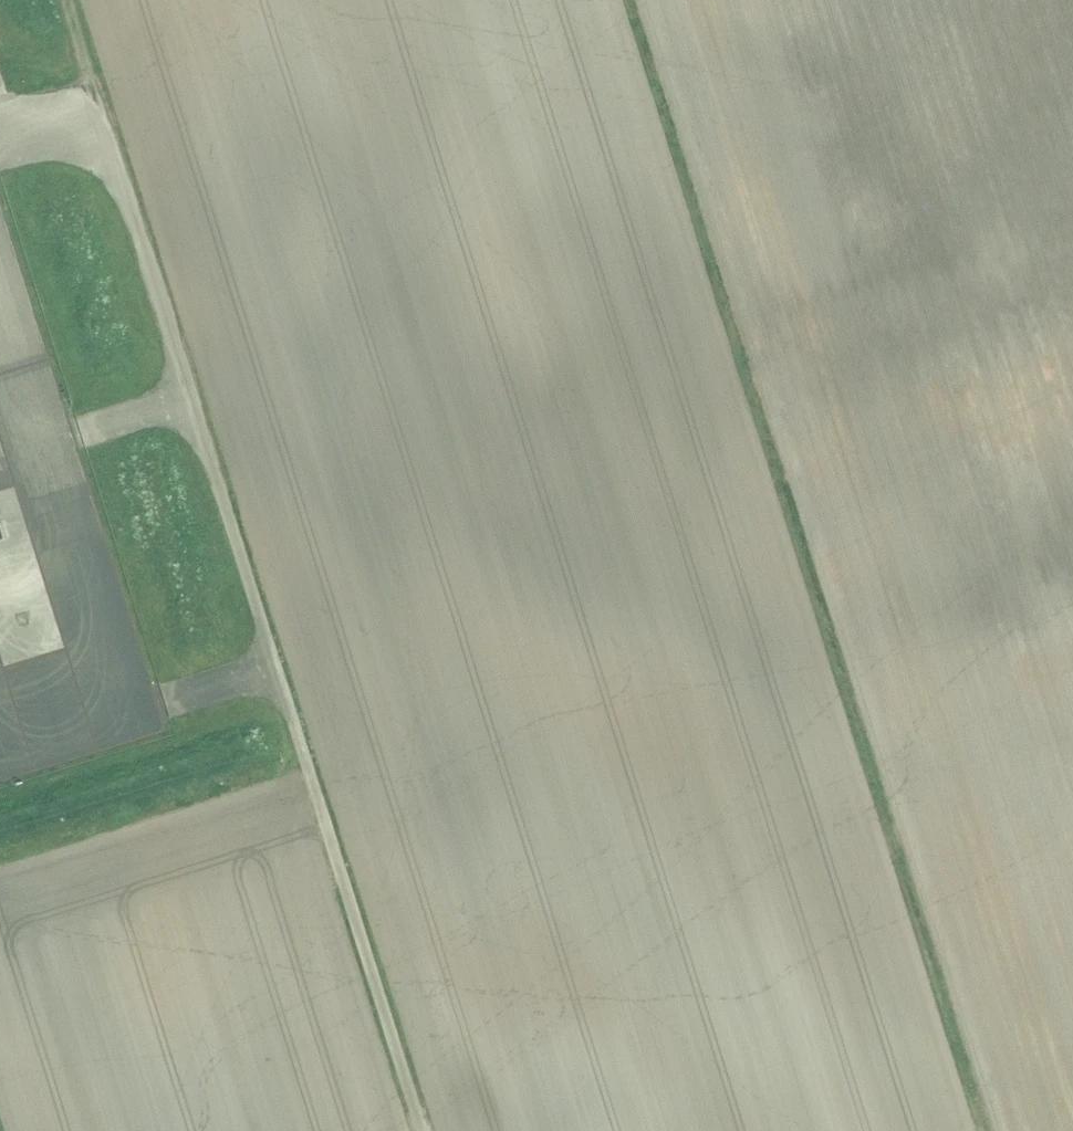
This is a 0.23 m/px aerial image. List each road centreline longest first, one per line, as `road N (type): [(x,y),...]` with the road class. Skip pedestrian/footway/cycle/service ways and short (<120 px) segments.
road 1 (unclassified): [(421,1130),(103,116),(15,142),(0,93)]
road 2 (track): [(99,117),(63,0)]

